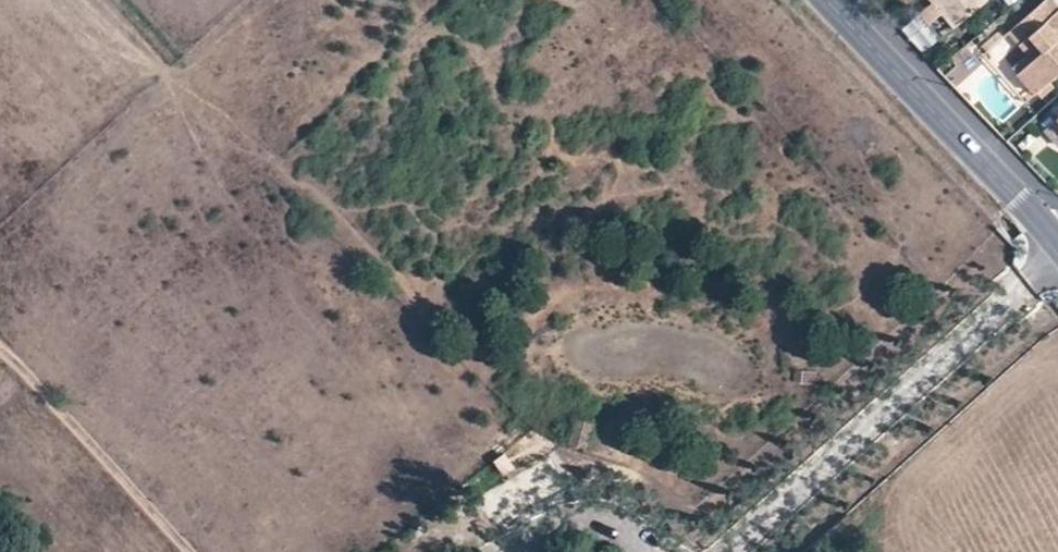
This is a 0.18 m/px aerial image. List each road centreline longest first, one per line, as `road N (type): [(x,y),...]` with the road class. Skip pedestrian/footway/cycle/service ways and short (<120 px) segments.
road 1 (track): [(1057,264),(725,551)]
road 2 (tertiary): [(1057,240),(834,0)]
road 3 (track): [(187,551),(0,348)]
road 4 (track): [(655,551),(621,517),(597,510),(558,517),(527,537),(520,551)]

